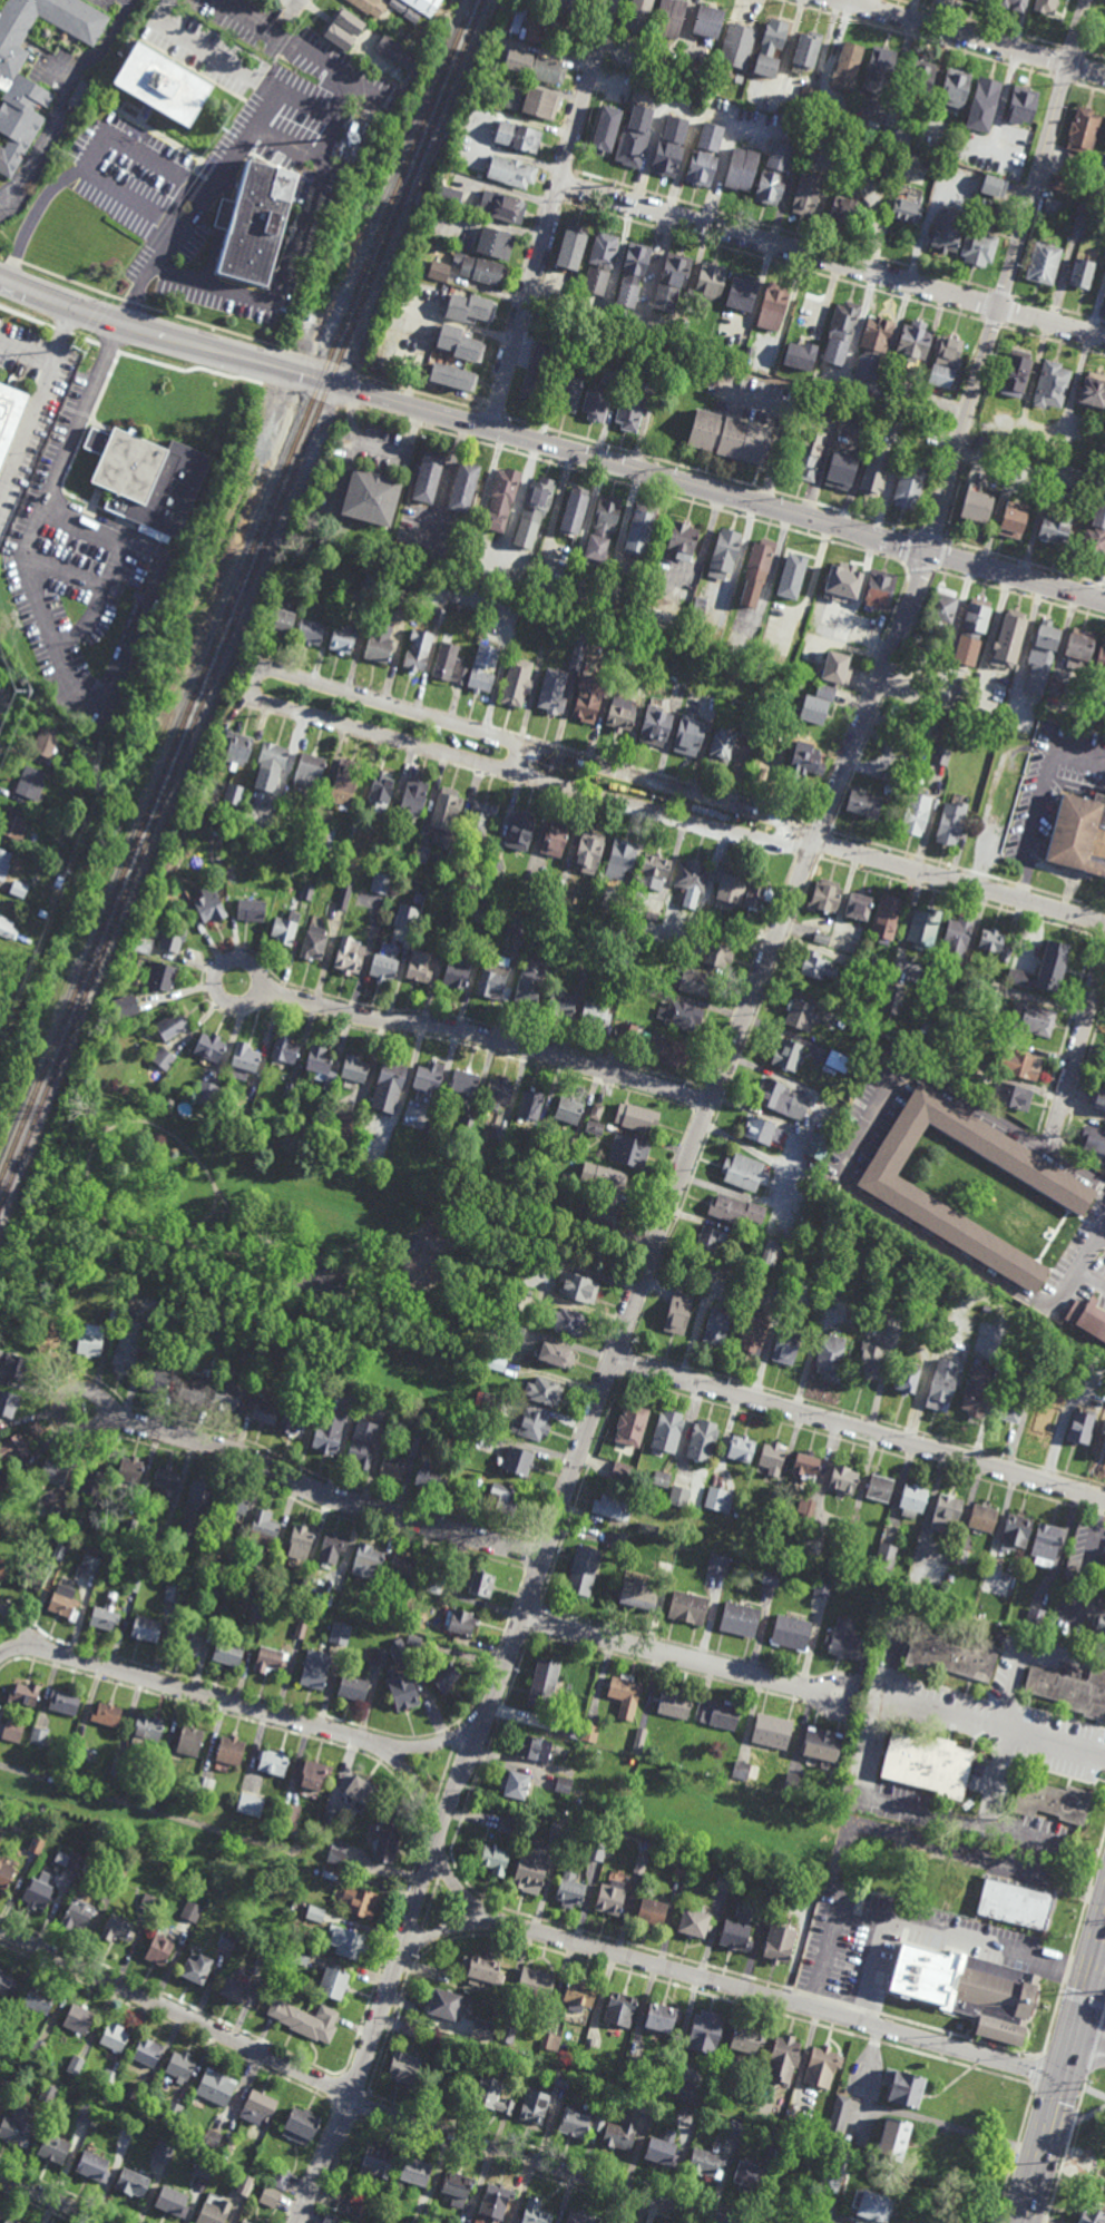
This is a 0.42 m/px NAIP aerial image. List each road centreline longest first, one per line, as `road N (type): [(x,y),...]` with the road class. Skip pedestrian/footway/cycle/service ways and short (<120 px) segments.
road 1 (residential): [(815,842),(664,1217),(342,2123),(297,2222)]
road 2 (residential): [(815,842),(773,819),(272,670),(262,670),(253,686),(263,702),(771,842),(815,842)]
road 3 (residential): [(1087,0),(930,551),(815,842)]
road 4 (secondary): [(1104,601),(326,382)]
road 5 (residential): [(731,2222),(351,2098),(0,1929)]
road 6 (residential): [(1059,2076),(498,1922),(463,1899),(438,1853)]
road 7 (residential): [(1104,337),(560,182)]
road 8 (residential): [(614,1359),(1104,1500)]
road 9 (residential): [(437,1840),(427,1803),(389,1755),(61,1654),(35,1647),(0,1655)]
road 10 (residential): [(712,1101),(473,1032),(356,1016),(258,987)]
road 11 (residential): [(544,1558),(331,1498),(251,1457),(106,1412)]
road 12 (residential): [(612,0),(490,428)]
road 13 (secondary): [(326,382),(117,322),(0,278)]
road 14 (residential): [(837,1695),(522,1617)]
road 15 (primary): [(1020,2222),(1104,1916)]
road 16 (residential): [(1104,923),(815,842)]
road 17 (residential): [(1104,77),(844,0)]
road 18 (residential): [(1104,952),(1045,1159)]
road 19 (residential): [(334,1733),(404,1746),(436,1742),(465,1732),(492,1702)]
road 20 (residential): [(227,1002),(250,1000),(258,987),(257,972),(242,959),(227,960),(214,977),(227,1002)]
road 21 (residential): [(90,1429),(102,1420),(105,1399),(95,1388),(75,1387),(63,1397),(63,1418),(90,1429)]
road 22 (residential): [(498,1922),(436,1929),(393,1972)]

